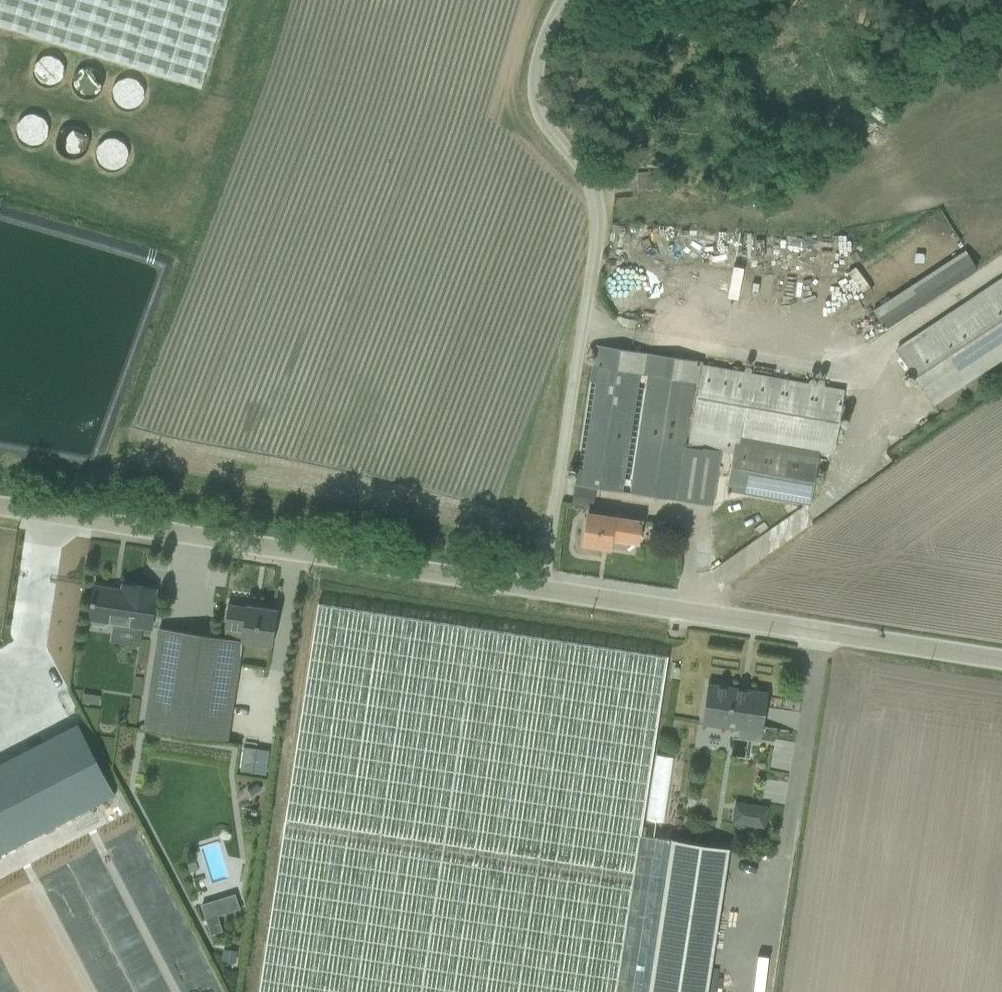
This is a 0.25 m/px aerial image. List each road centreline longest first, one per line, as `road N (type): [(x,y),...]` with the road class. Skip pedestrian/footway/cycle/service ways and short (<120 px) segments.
road 1 (unclassified): [(520,586),(581,168),(546,58),(564,0)]
road 2 (unclassified): [(520,586),(0,508)]
road 3 (unclassified): [(1001,658),(520,586)]

